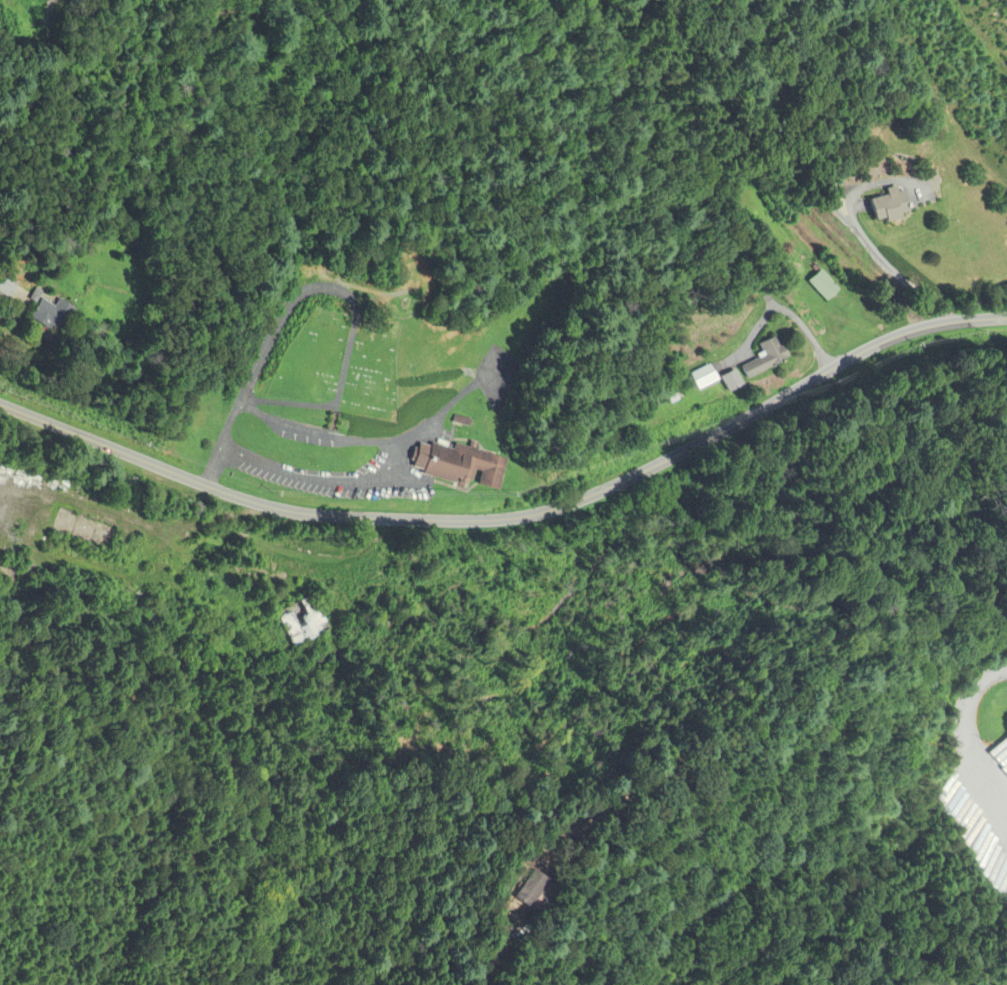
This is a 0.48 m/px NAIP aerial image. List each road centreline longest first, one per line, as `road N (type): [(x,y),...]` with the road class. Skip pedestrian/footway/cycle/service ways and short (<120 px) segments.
road 1 (tertiary): [(0,406),(273,509),(480,522),(537,516),(606,491),(896,339),(1006,320)]

